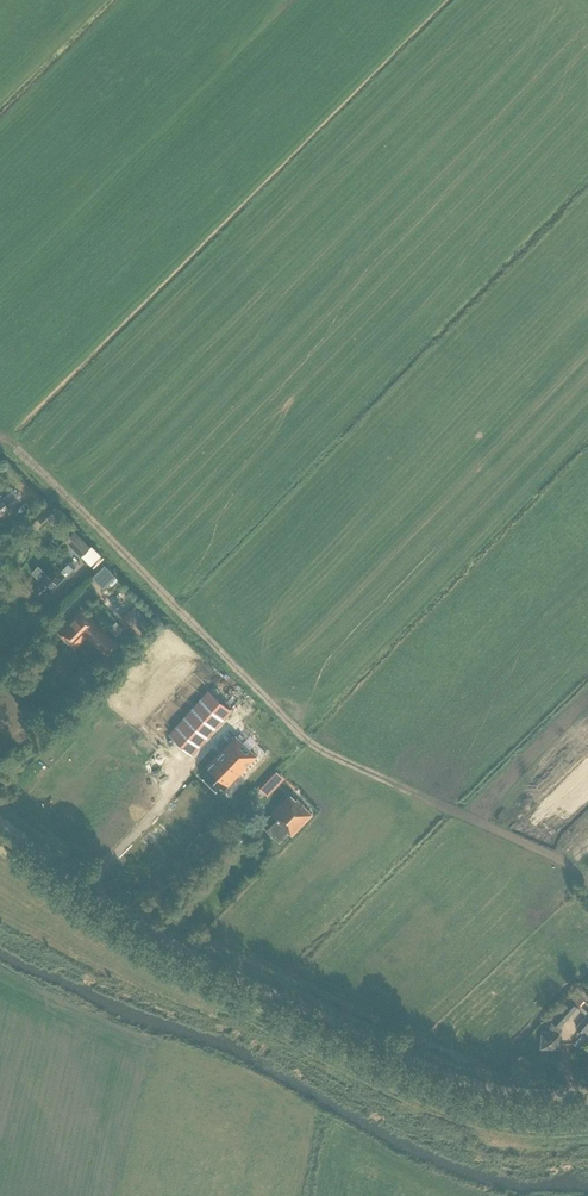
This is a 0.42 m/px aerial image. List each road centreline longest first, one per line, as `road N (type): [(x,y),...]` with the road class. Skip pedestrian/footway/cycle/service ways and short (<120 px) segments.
road 1 (unclassified): [(587,1091),(472,1094),(238,987),(112,909),(0,826)]

